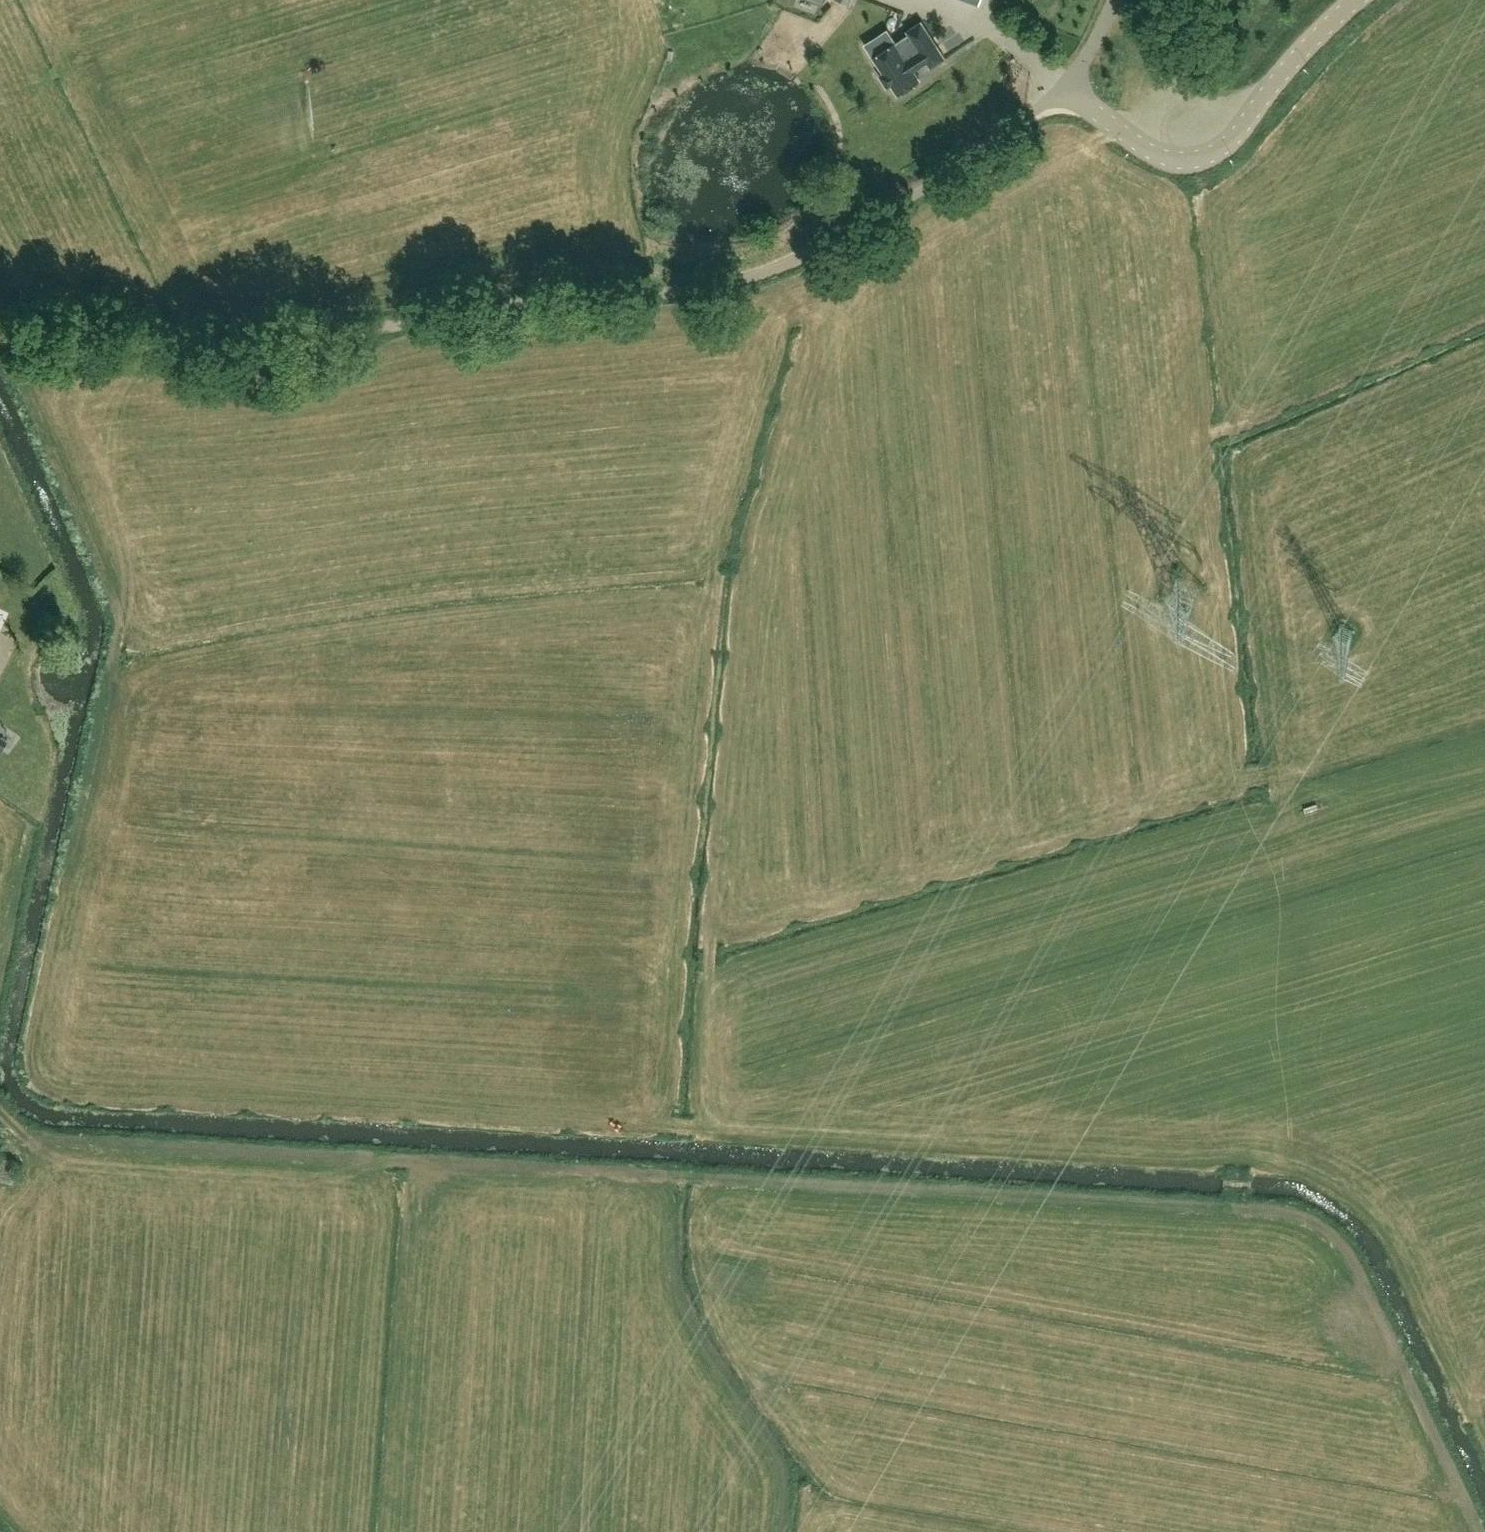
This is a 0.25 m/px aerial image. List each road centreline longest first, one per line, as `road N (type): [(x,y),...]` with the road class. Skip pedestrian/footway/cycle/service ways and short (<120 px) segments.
road 1 (unclassified): [(1357,0),(1218,150),(1175,159),(1151,152),(1065,83),(846,238),(737,282),(435,317),(237,356),(72,332),(0,337)]

